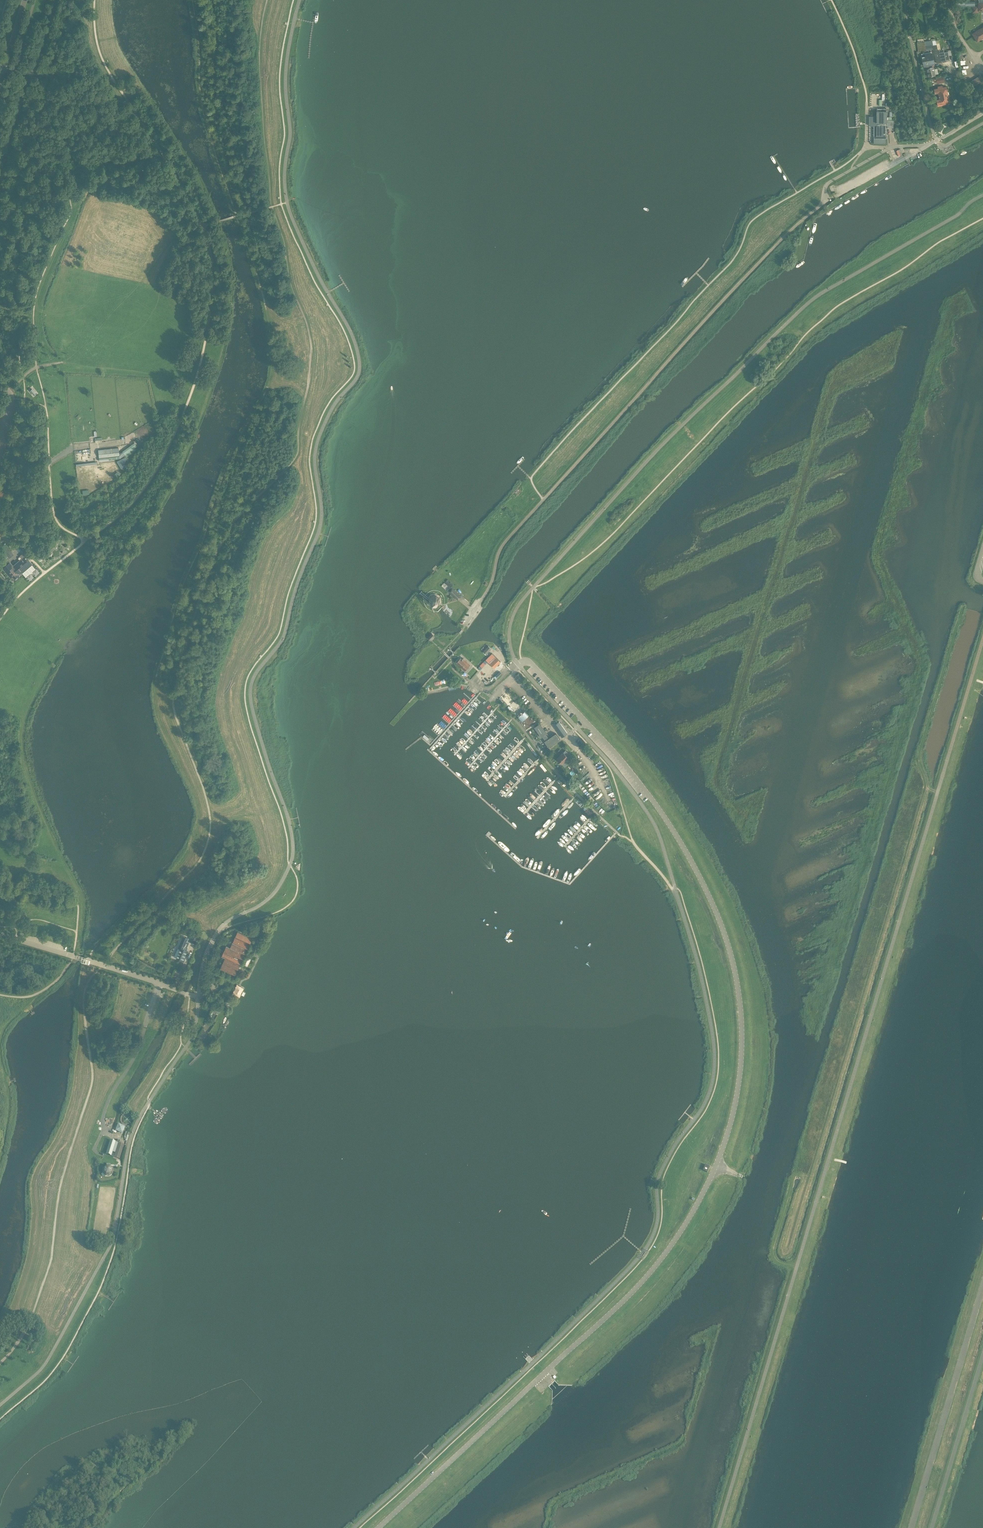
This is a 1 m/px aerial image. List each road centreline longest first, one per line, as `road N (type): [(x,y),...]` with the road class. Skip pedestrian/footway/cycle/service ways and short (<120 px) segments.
road 1 (unclassified): [(378,1527),(649,1273),(708,1183),(736,1098),(739,992),(697,871),(623,762),(531,664),(519,667)]
road 2 (unclassified): [(198,996),(0,934)]
road 3 (track): [(110,1136),(106,1108),(145,1026)]

